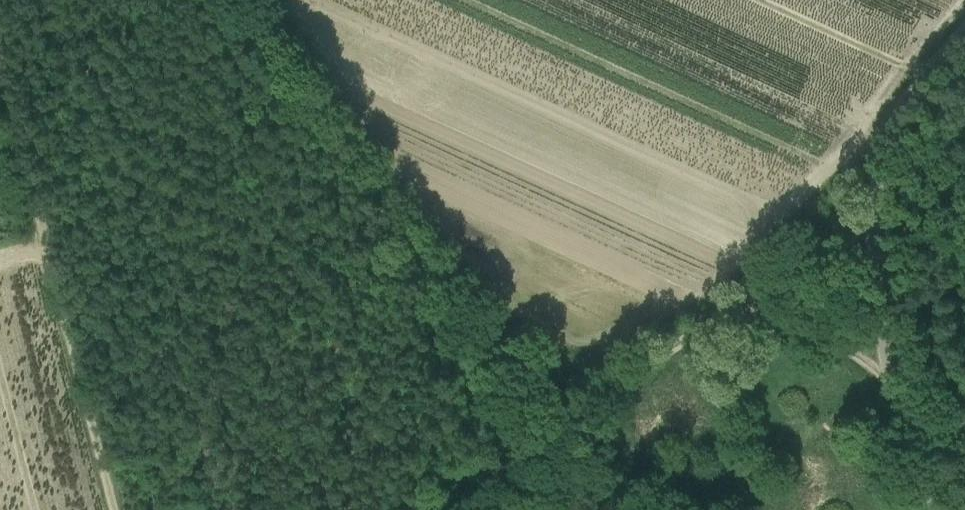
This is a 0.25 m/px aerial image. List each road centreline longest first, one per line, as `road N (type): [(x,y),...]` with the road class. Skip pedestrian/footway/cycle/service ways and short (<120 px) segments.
road 1 (track): [(567,416),(540,373),(501,345),(409,230),(356,181),(237,0)]
road 2 (unclassified): [(929,509),(912,419),(886,360),(871,228),(881,160),(907,98),(964,30)]
road 3 (track): [(0,33),(122,509)]
road 4 (track): [(743,304),(567,416)]
road 5 (track): [(886,360),(743,304)]
road 6 (track): [(871,228),(743,304)]
road 7 (track): [(482,509),(567,416)]

